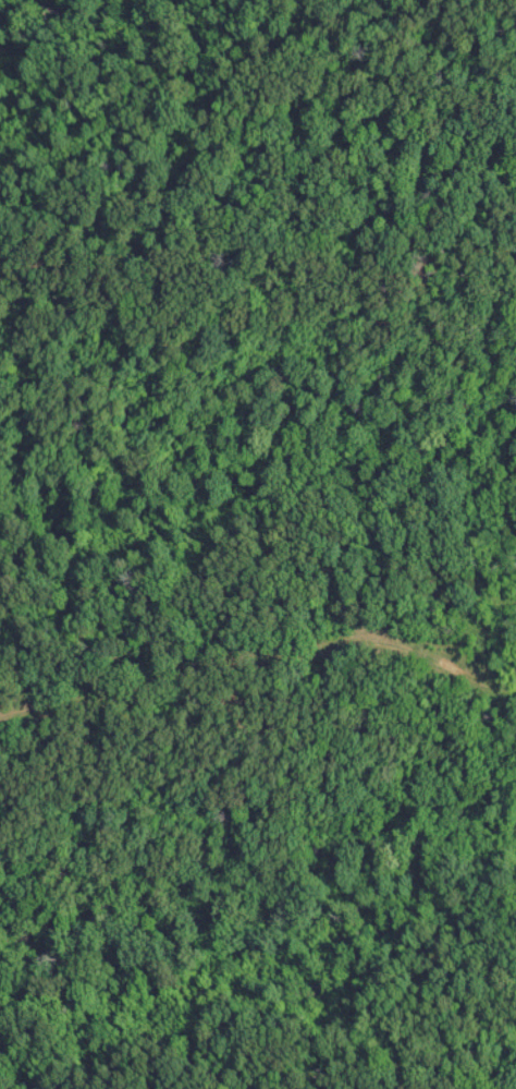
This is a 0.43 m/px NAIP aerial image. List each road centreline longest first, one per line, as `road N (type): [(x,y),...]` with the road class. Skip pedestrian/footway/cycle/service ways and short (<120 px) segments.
road 1 (residential): [(0,794),(342,681),(494,692),(515,702)]

